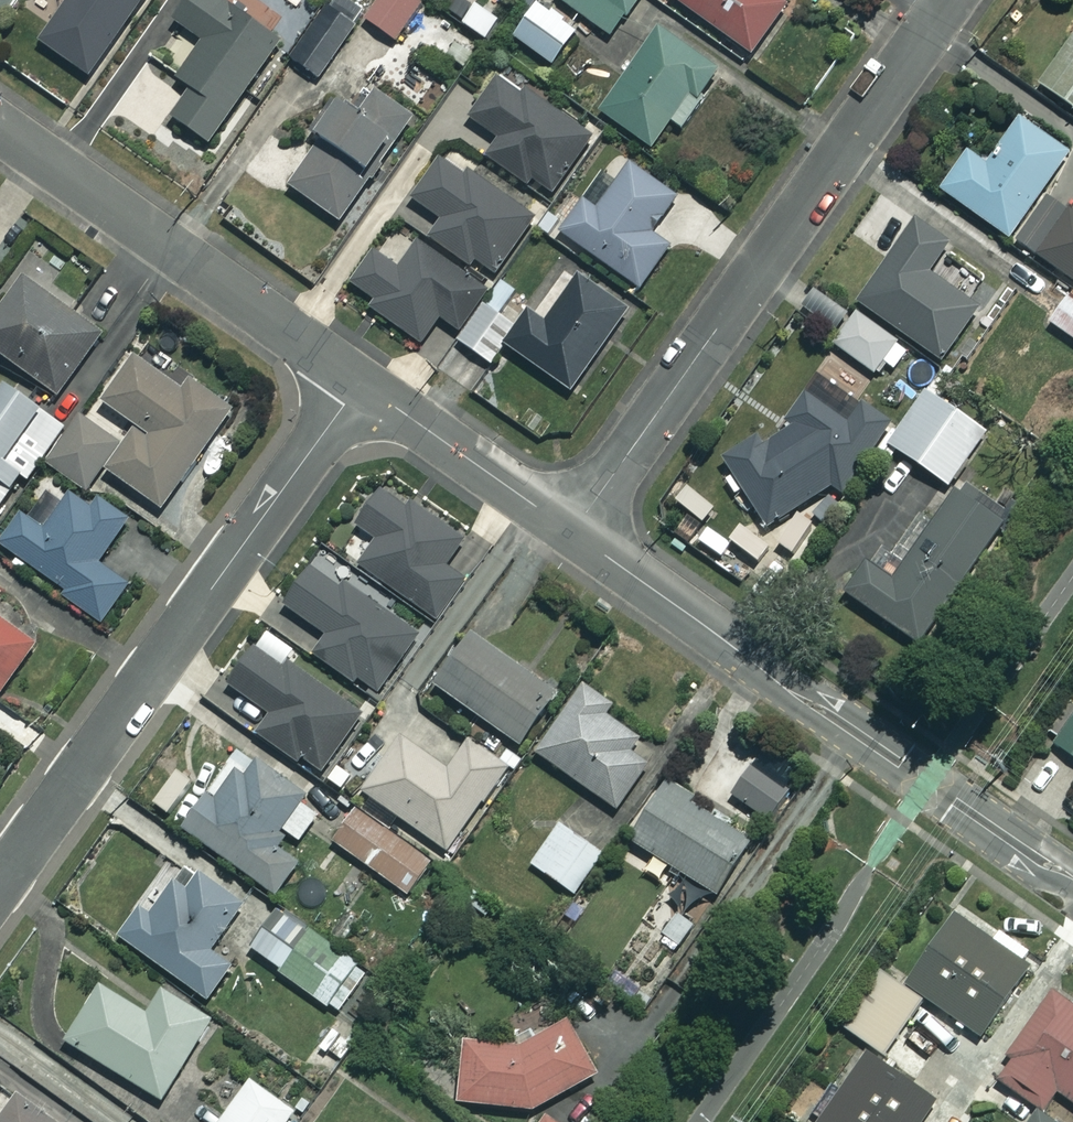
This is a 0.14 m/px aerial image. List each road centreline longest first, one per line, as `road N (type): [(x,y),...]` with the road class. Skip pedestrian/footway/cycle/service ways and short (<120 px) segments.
road 1 (residential): [(950,0),(572,531)]
road 2 (residential): [(359,382),(0,883)]
road 3 (residential): [(1072,882),(572,531)]
road 4 (residential): [(359,382),(0,126)]
road 5 (residential): [(572,531),(359,382)]

